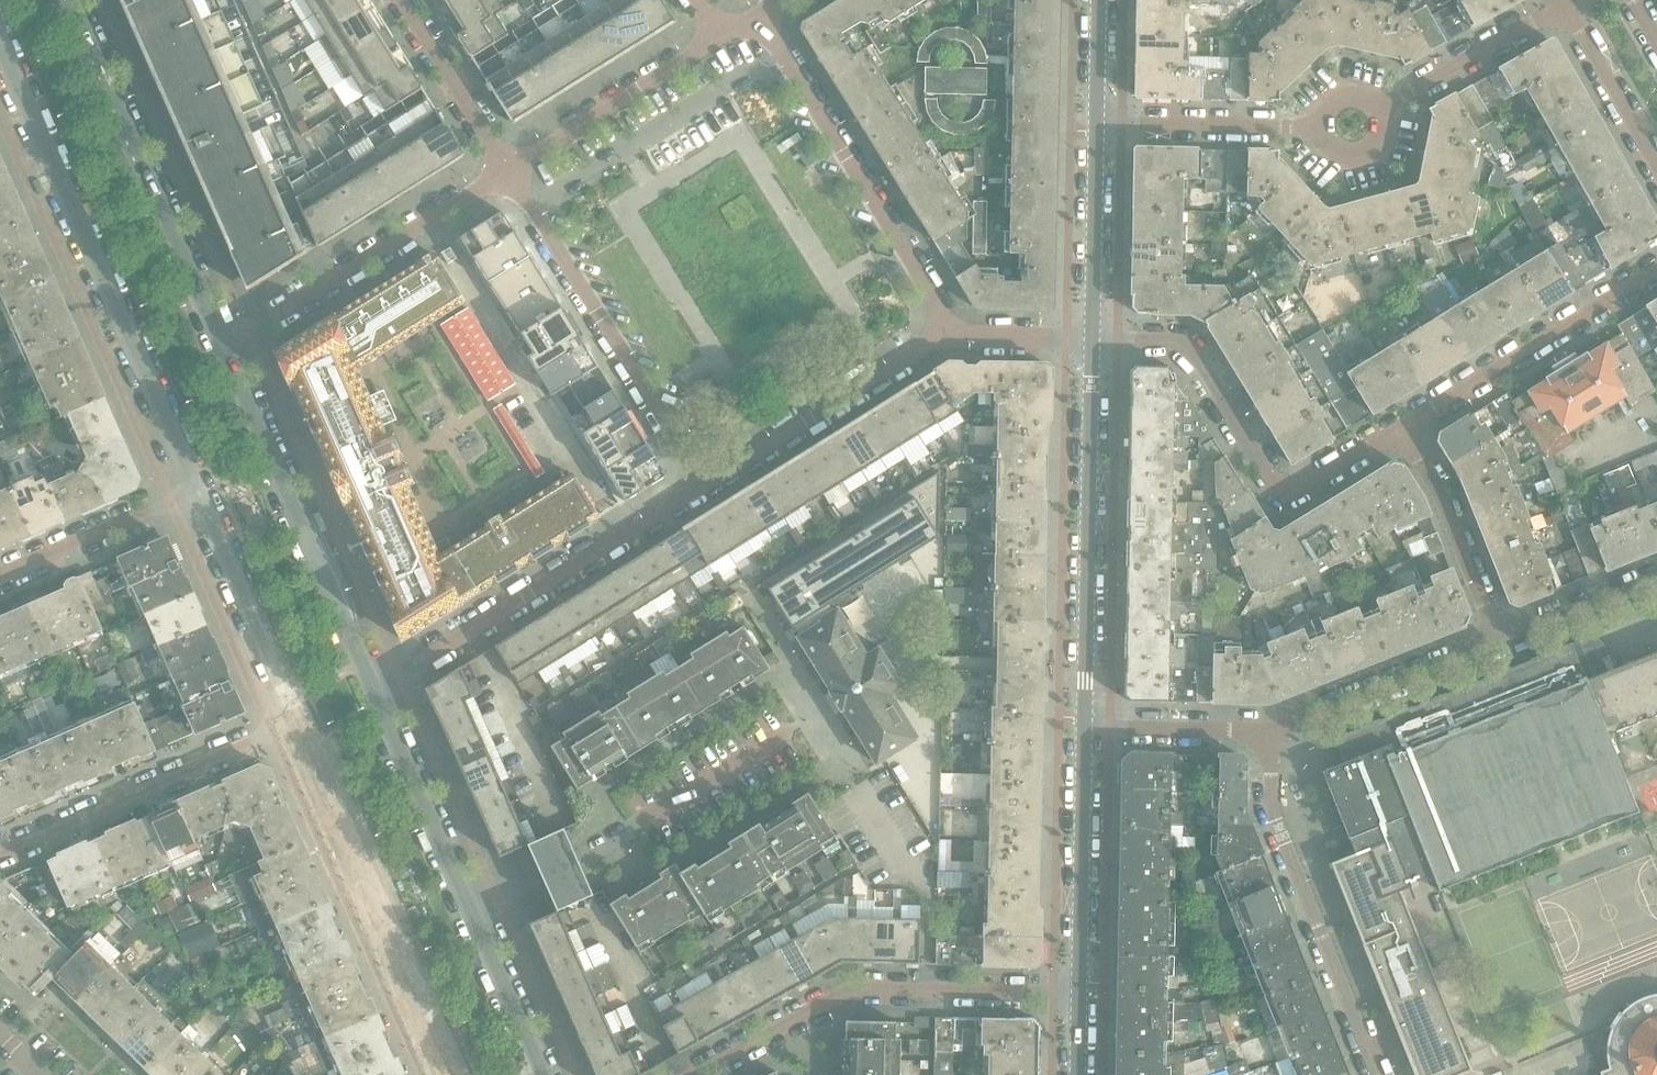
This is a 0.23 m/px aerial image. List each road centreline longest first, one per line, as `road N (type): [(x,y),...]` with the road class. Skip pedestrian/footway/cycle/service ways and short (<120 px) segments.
road 1 (tertiary): [(0,45),(195,496)]
road 2 (residential): [(1406,423),(1280,500),(1187,341),(1089,338)]
road 3 (residential): [(1077,994),(849,990),(692,1074)]
road 4 (residential): [(1089,338),(1081,726)]
road 5 (tertiary): [(299,721),(454,1074)]
road 6 (residential): [(370,684),(696,486)]
road 7 (tertiary): [(221,349),(69,0)]
road 8 (residential): [(949,332),(757,15)]
road 9 (residential): [(507,171),(696,486)]
road 10 (tertiary): [(370,684),(221,349)]
road 11 (residential): [(1266,732),(1263,798),(1372,1074)]
road 12 (residential): [(471,913),(772,741)]
road 13 (residential): [(507,171),(221,349)]
road 14 (residential): [(0,853),(299,721)]
road 15 (residential): [(696,486),(949,332)]
road 16 (residential): [(1656,270),(1406,423)]
road 17 (residential): [(1081,726),(1077,994)]
road 18 (residential): [(1266,732),(1507,647)]
road 19 (residential): [(719,37),(507,171)]
road 20 (tertiary): [(471,913),(370,684)]
road 21 (tertiary): [(195,496),(299,721)]
road 22 (residential): [(1406,423),(1507,647)]
road 23 (residential): [(1095,122),(1318,126)]
road 24 (residential): [(1095,122),(1089,338)]
road 25 (residential): [(195,496),(0,578)]
road 26 (residential): [(1381,108),(1564,3)]
road 27 (residential): [(507,171),(397,0)]
road 28 (residential): [(1564,3),(1656,169)]
road 29 (residential): [(1081,726),(1266,732)]
road 30 (tertiary): [(541,1074),(471,913)]
road 31 (residential): [(1507,647),(1656,585)]
road 32 (residential): [(949,332),(1089,338)]
road 33 (residential): [(1096,0),(1095,122)]

